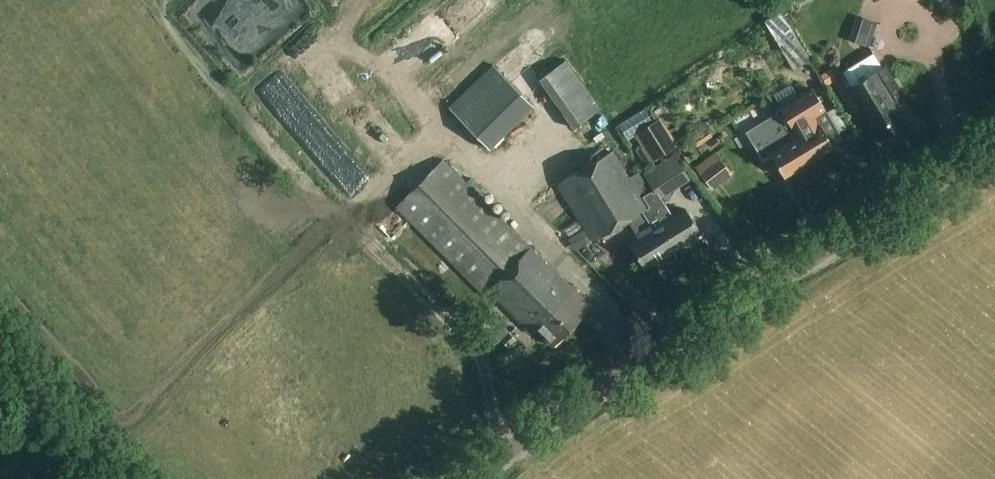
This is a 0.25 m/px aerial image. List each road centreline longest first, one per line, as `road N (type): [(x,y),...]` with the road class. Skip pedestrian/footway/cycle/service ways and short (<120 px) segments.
road 1 (tertiary): [(476,478),(560,417),(994,146)]

